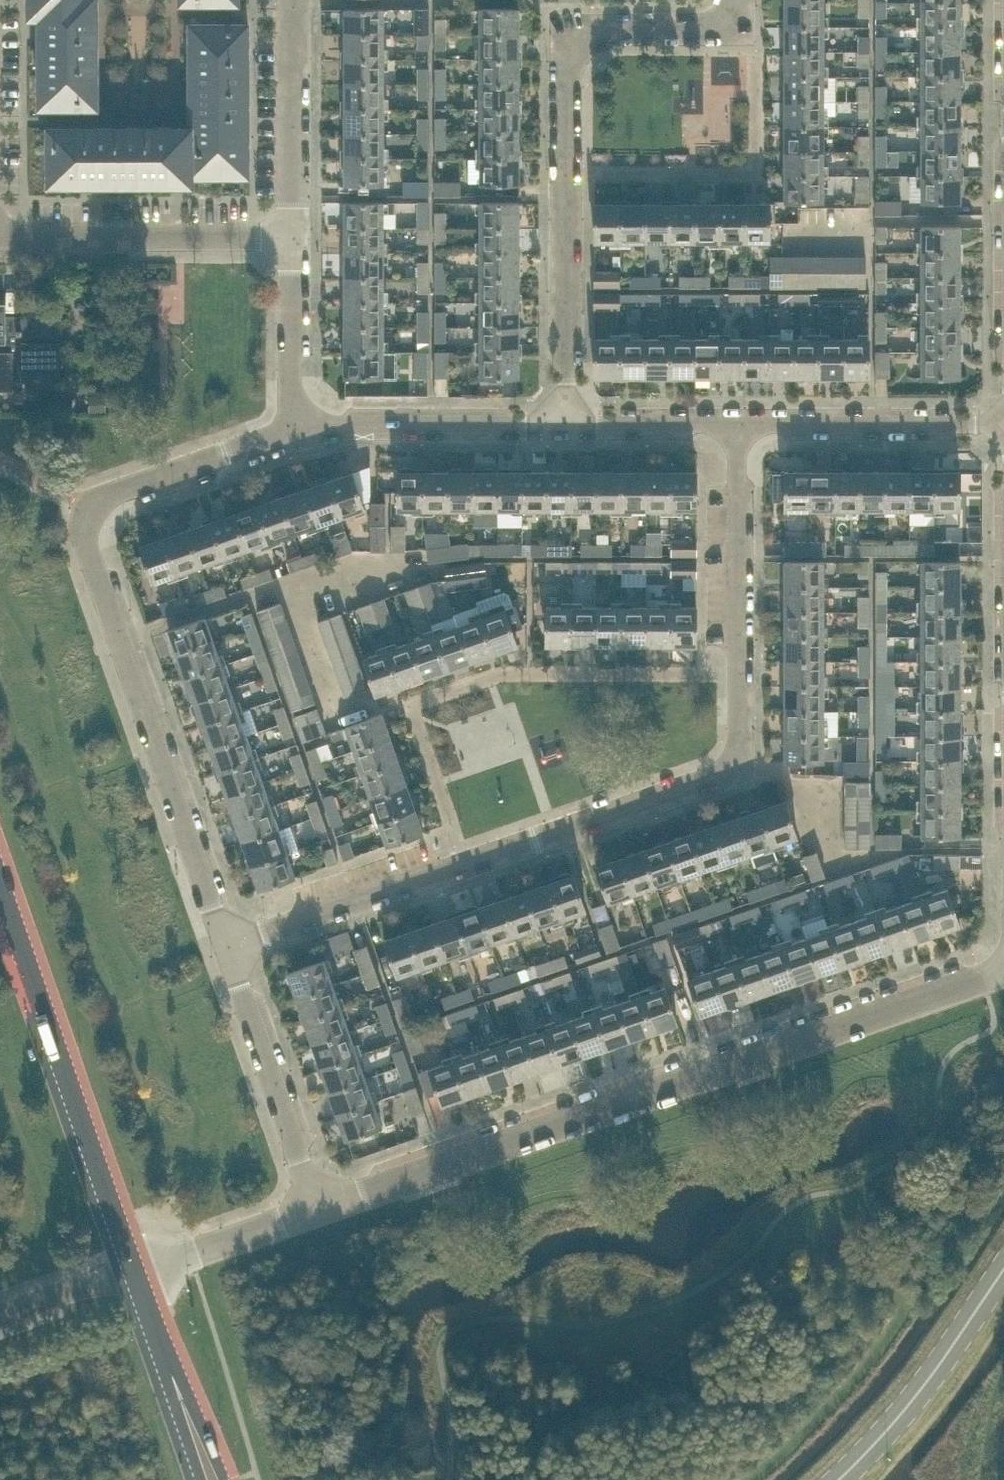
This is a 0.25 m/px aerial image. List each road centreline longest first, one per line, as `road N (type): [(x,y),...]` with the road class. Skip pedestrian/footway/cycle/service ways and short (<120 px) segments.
road 1 (residential): [(229,949),(737,768),(742,423)]
road 2 (residential): [(321,1210),(1003,970)]
road 3 (residential): [(229,949),(82,526),(88,506),(107,491),(297,426)]
road 4 (residential): [(565,421),(570,30),(747,27),(747,0)]
road 5 (tertiary): [(136,1270),(0,881)]
road 6 (residential): [(0,235),(304,237)]
road 7 (residential): [(321,1210),(229,949)]
road 8 (residential): [(297,426),(565,421)]
road 9 (tertiary): [(839,1479),(904,1412),(1003,1272)]
road 10 (residential): [(742,423),(1003,421)]
road 11 (residential): [(304,237),(303,0)]
road 12 (residential): [(136,1270),(321,1210)]
road 13 (residential): [(297,426),(304,237)]
road 14 (residential): [(565,421),(742,423)]
road 15 (tertiary): [(230,1479),(157,1326)]
road 16 (tertiary): [(157,1326),(203,1479)]
road 17 (unclassified): [(0,1316),(136,1270)]

